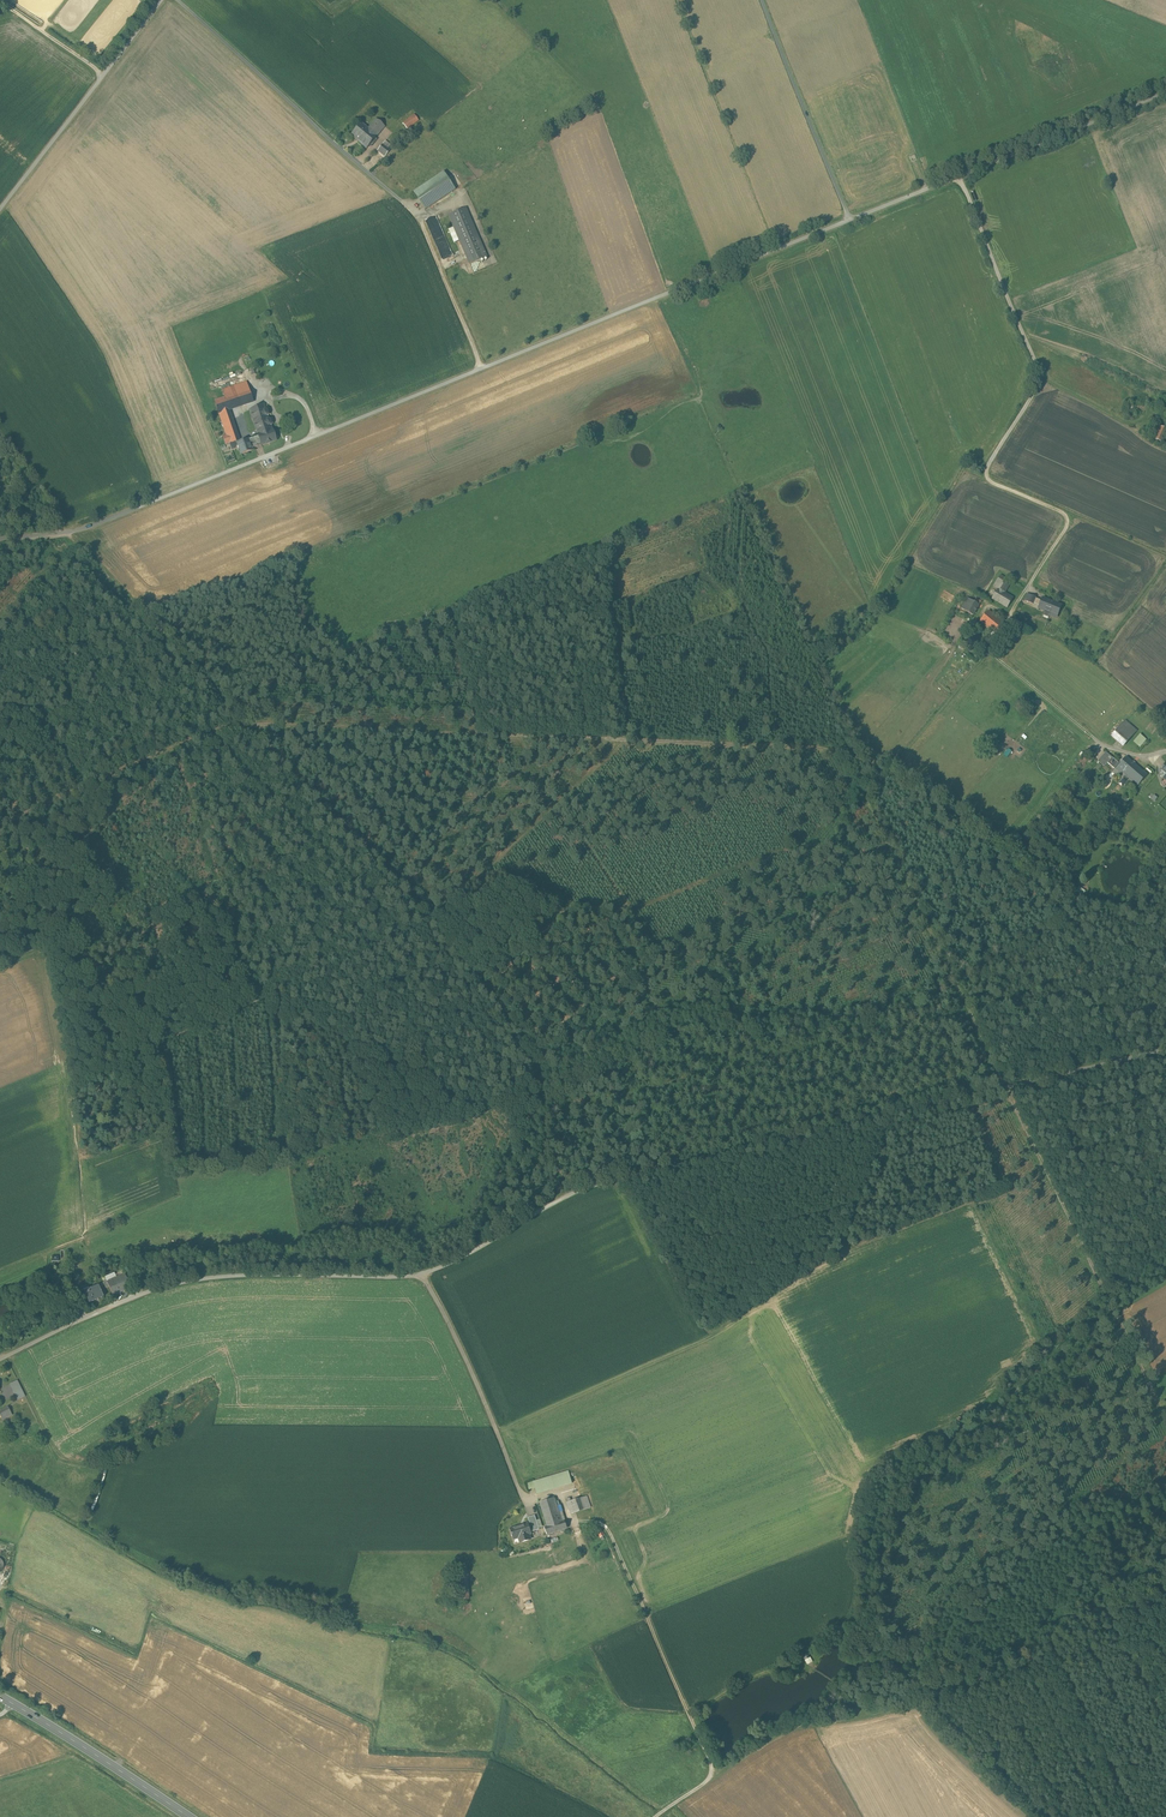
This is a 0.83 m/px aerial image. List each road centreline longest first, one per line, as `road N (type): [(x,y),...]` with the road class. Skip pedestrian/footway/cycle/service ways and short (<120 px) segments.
road 1 (track): [(1165,1421),(851,764),(838,752),(247,723),(0,827)]
road 2 (unclassified): [(1165,93),(101,522),(0,539)]
road 3 (track): [(1165,753),(1139,756),(1105,746),(991,652),(1067,517),(987,475),(1041,376),(959,175)]
road 4 (unclassified): [(1165,1049),(573,1192),(428,1271)]
road 5 (track): [(0,861),(52,955),(78,1081),(439,919)]
road 6 (track): [(439,919),(537,1073),(804,848),(819,814),(860,784)]
road 7 (track): [(439,919),(64,534)]
road 8 (unclassified): [(428,1271),(269,1274),(167,1286),(0,1358)]
road 9 (track): [(571,1520),(604,1522),(710,1760),(709,1780),(655,1816)]
road 10 (track): [(315,125),(422,223),(482,368)]
road 11 (unclassified): [(0,211),(162,0)]
road 12 (track): [(619,740),(439,919)]
road 13 (unclassified): [(428,1271),(524,1499)]
road 14 (secondary): [(189,1816),(0,1697)]
road 15 (unclassified): [(178,0),(315,125)]
road 16 (track): [(105,76),(0,1)]

